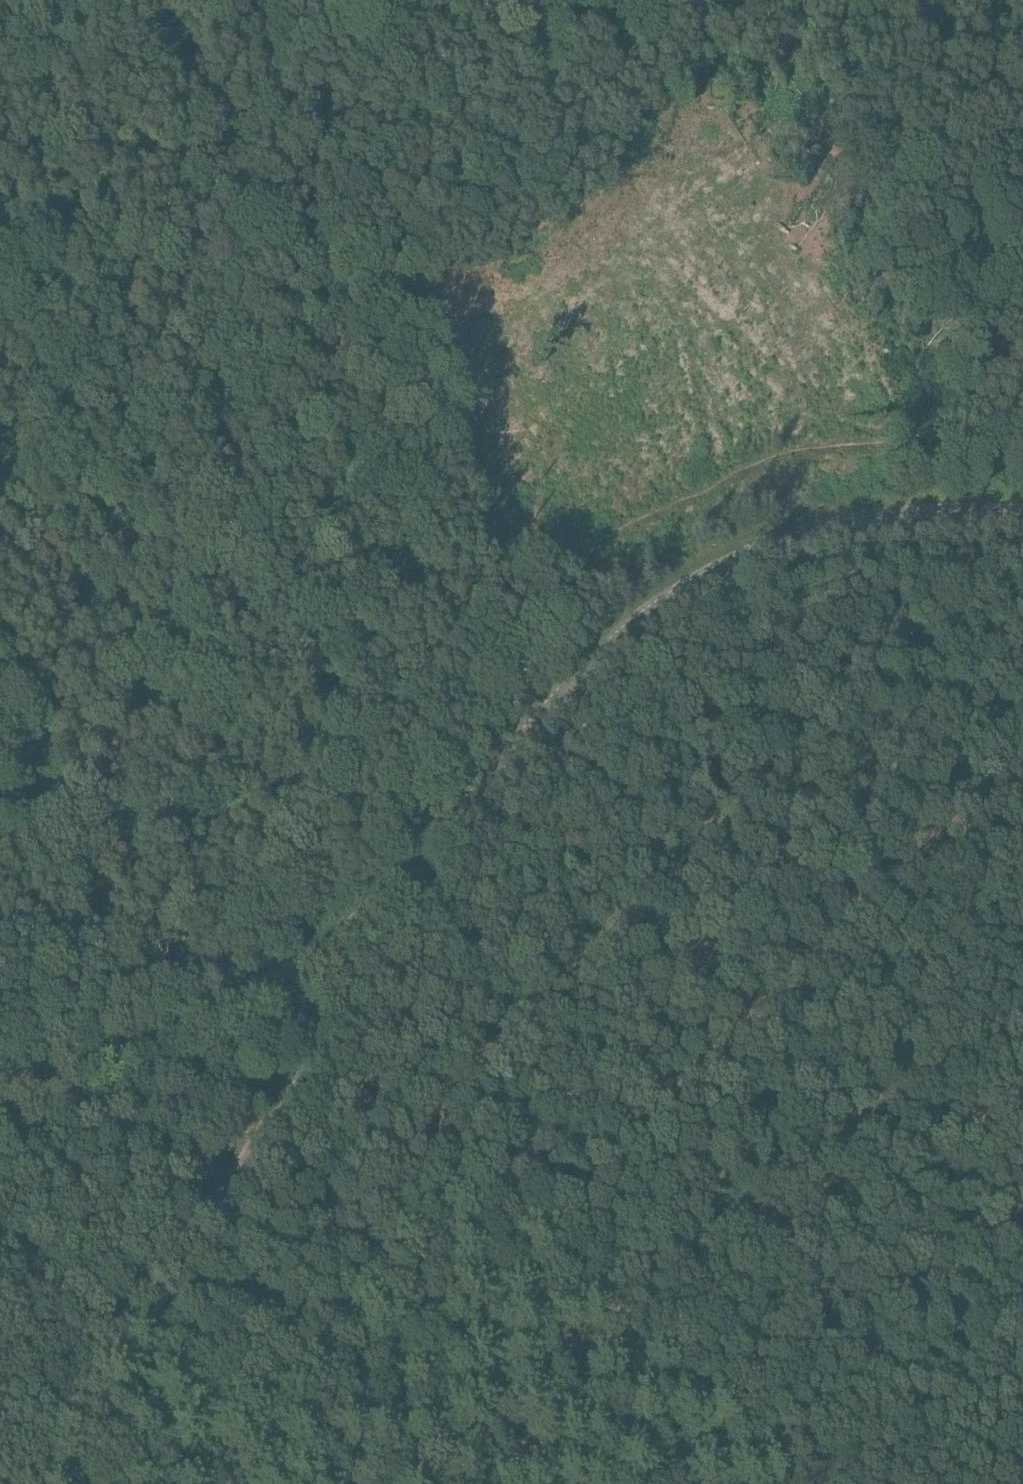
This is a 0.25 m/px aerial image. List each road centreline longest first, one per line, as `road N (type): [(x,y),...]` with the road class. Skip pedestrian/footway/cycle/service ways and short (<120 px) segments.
road 1 (tertiary): [(0,1075),(152,1050),(282,988),(375,908),(602,655),(728,566),(866,522),(1022,516)]
road 2 (track): [(312,1017),(803,1483)]
road 3 (track): [(54,1483),(73,1391),(94,1351),(201,1217),(290,1085),(312,1017)]

